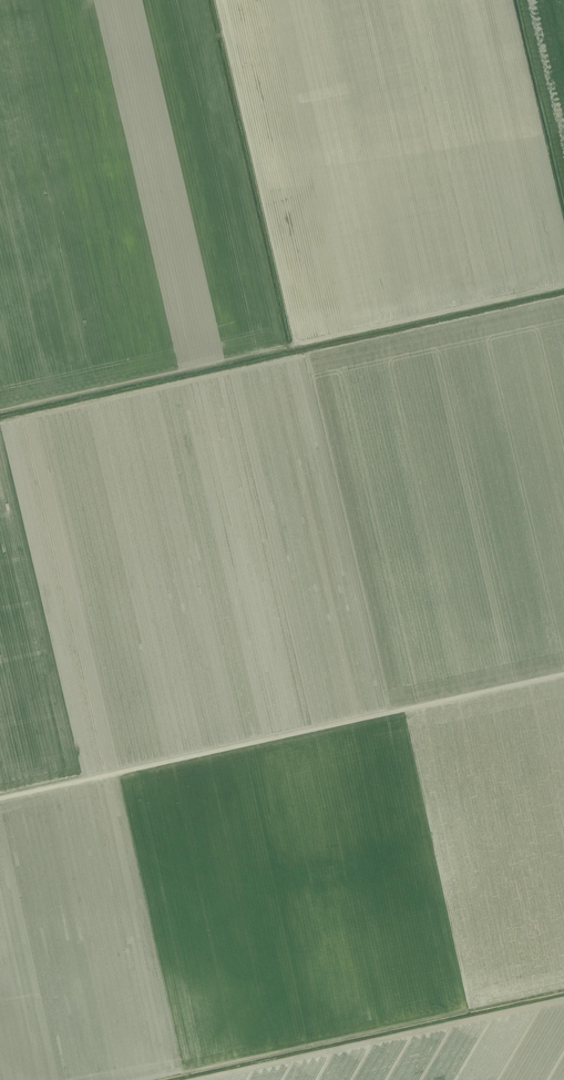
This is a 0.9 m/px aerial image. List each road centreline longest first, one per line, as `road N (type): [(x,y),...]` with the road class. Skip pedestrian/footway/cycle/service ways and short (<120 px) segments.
road 1 (track): [(563,675),(0,800)]

